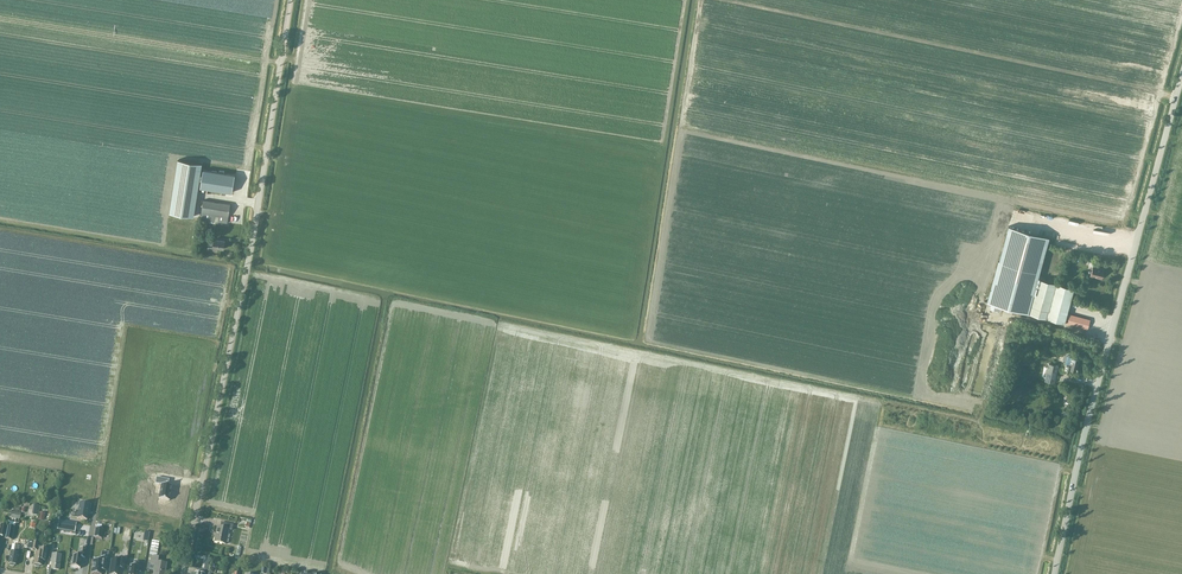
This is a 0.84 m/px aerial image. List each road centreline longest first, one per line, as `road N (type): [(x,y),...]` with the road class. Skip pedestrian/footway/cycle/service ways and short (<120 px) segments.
road 1 (unclassified): [(183,573),(291,0)]
road 2 (tertiary): [(1054,573),(1181,80)]

